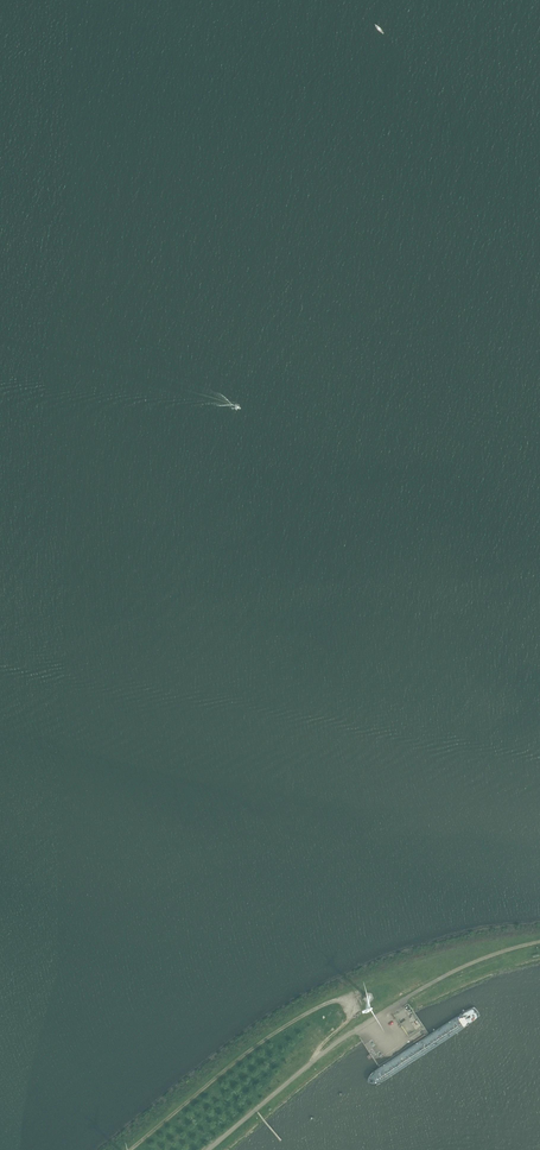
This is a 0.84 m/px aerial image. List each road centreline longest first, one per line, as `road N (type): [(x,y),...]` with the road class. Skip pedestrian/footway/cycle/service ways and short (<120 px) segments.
road 1 (unclassified): [(210,1149),(317,1057),(406,1000),(460,970),(539,945)]

